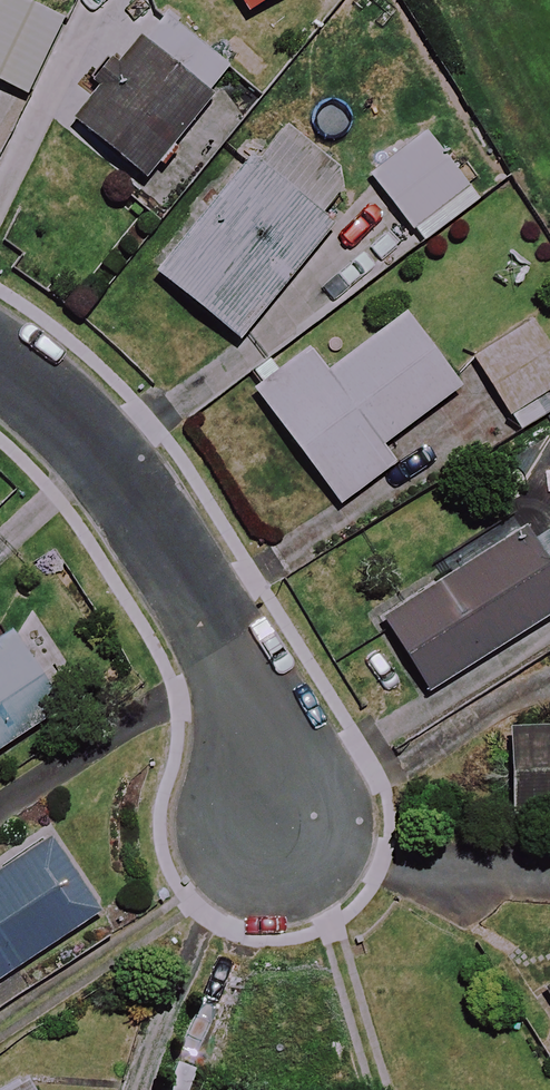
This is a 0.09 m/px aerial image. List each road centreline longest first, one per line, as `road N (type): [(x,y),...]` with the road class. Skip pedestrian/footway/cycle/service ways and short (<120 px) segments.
road 1 (residential): [(0,362),(116,475),(230,660),(281,821)]

